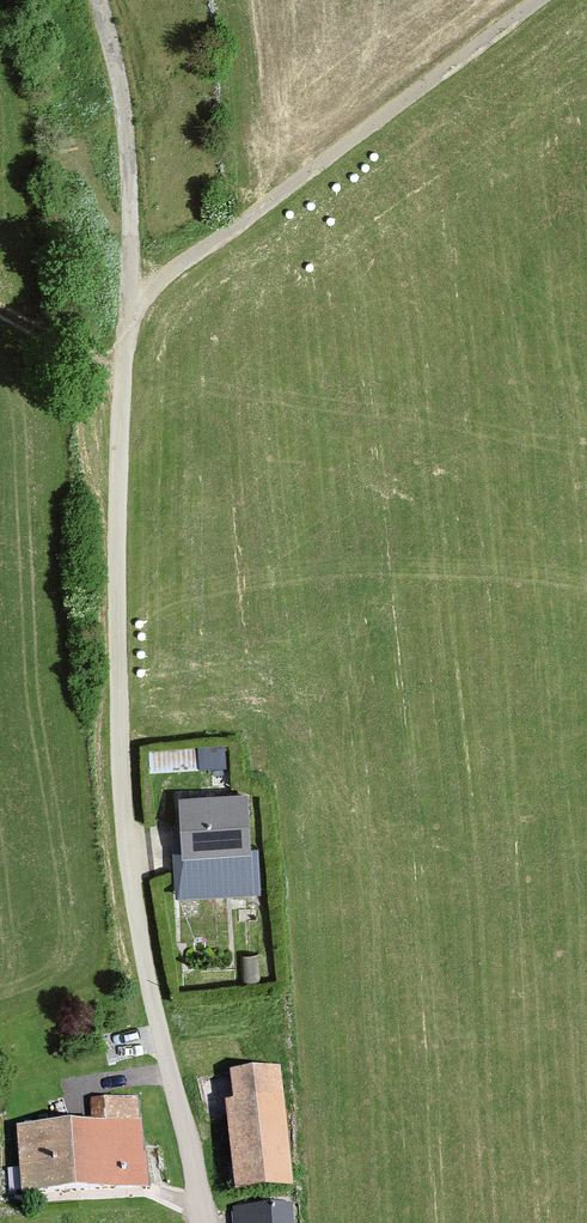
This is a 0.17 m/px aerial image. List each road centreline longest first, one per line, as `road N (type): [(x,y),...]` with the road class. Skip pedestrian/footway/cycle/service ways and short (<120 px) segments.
road 1 (residential): [(121,315),(112,668),(140,896),(198,1222)]
road 2 (track): [(97,0),(128,96),(121,315),(534,0)]
road 3 (track): [(0,309),(120,372)]

